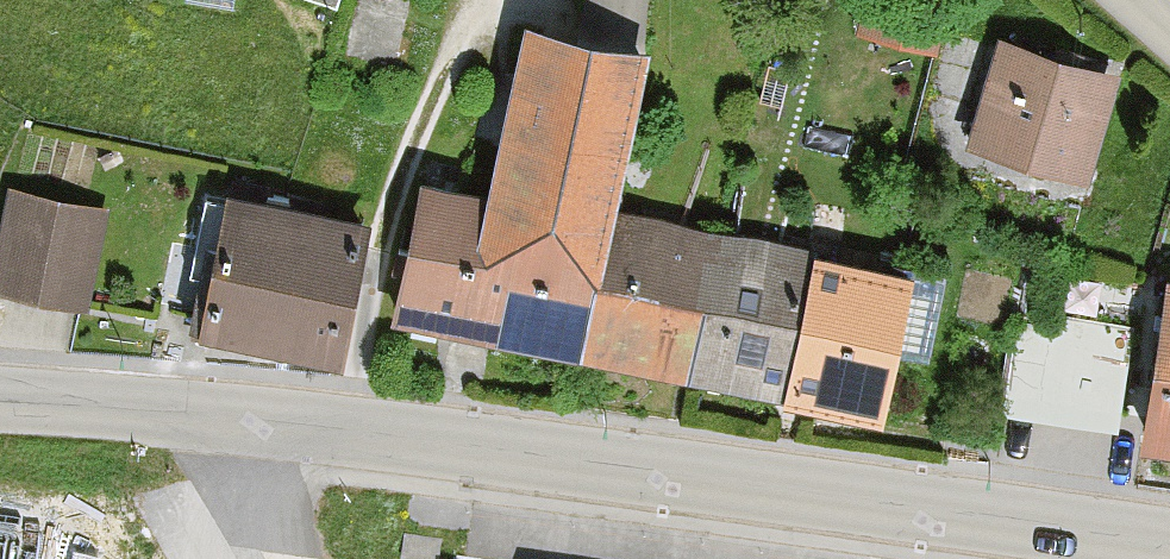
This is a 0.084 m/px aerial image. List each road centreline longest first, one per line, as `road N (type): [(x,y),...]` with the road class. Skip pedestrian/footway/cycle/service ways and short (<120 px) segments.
road 1 (secondary): [(0,402),(361,432),(1169,545)]

